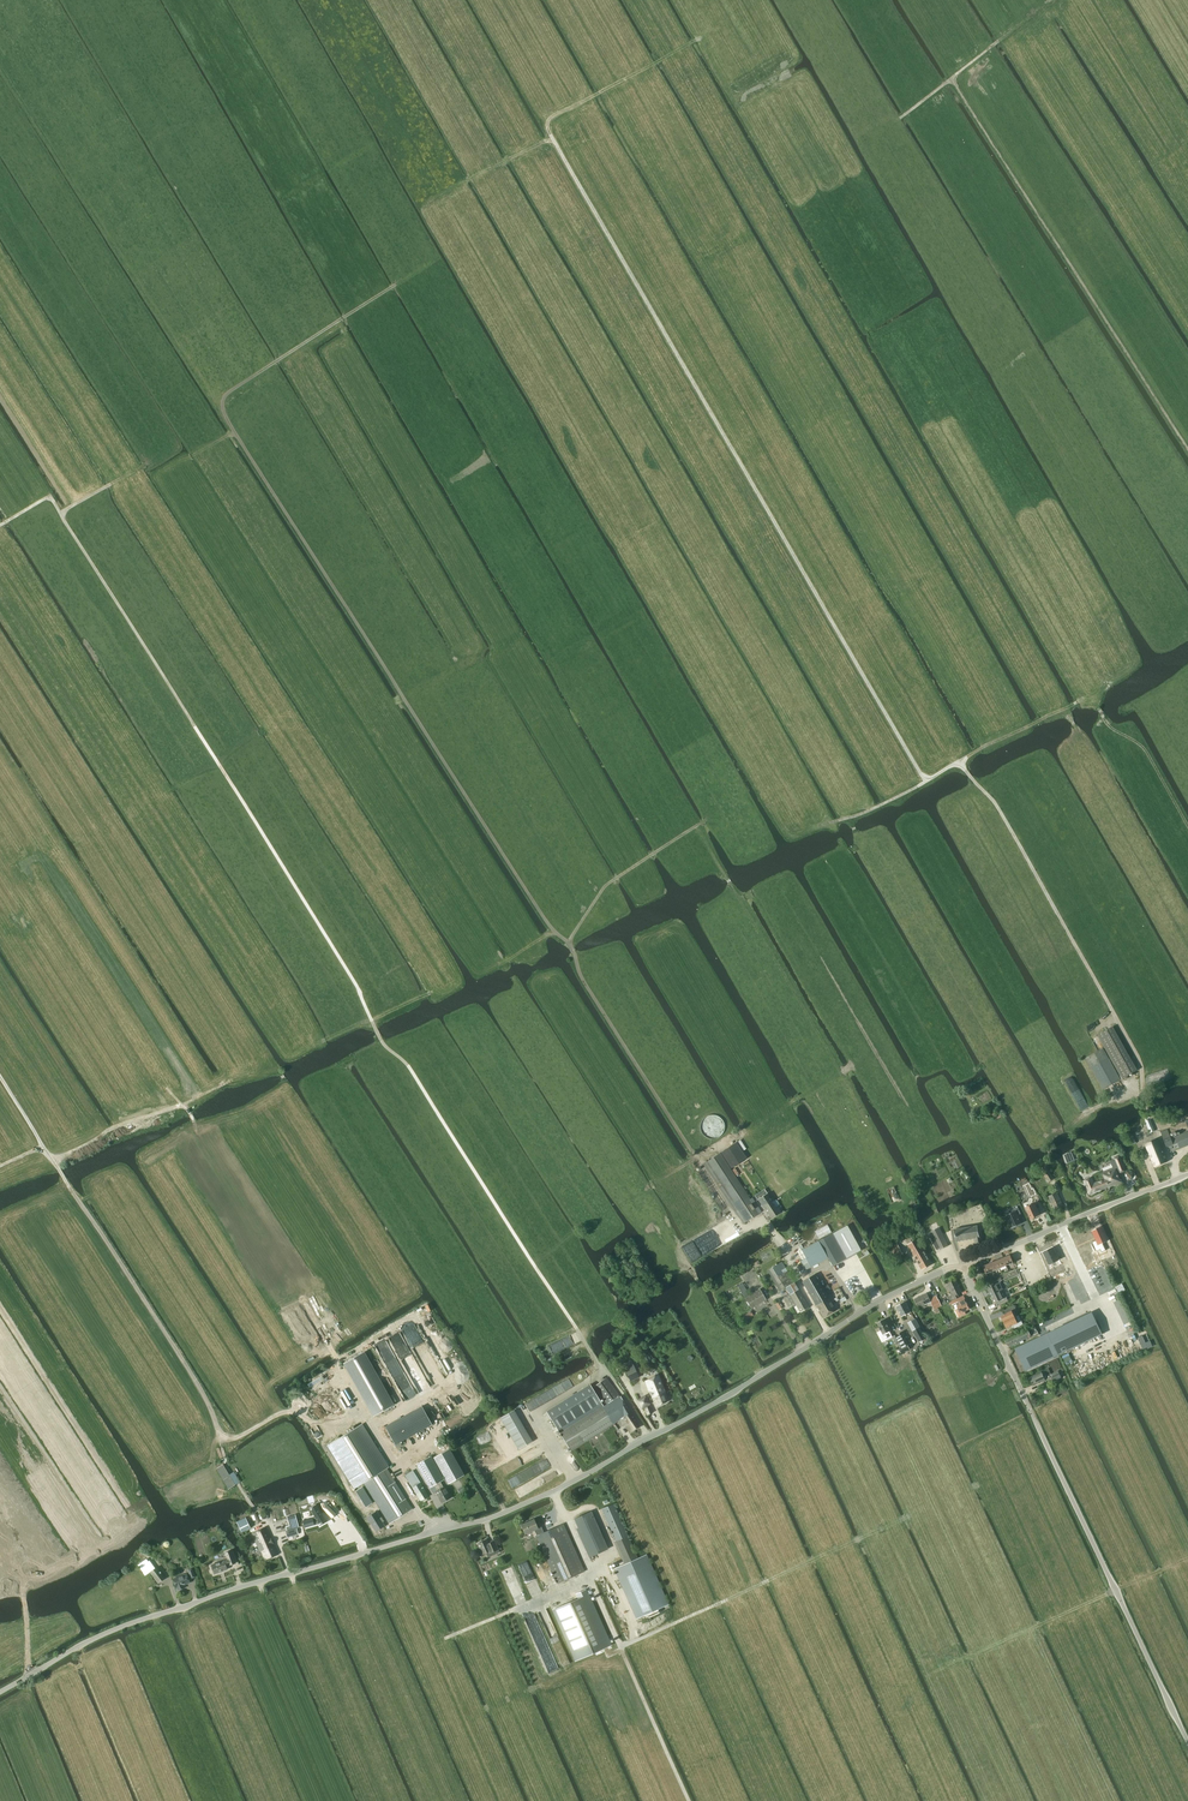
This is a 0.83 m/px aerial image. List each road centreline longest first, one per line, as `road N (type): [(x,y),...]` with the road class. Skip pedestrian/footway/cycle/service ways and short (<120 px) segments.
road 1 (track): [(1151,1117),(1140,1061),(996,804),(959,763),(925,781),(547,129),(553,116),(700,38)]
road 2 (track): [(770,1228),(741,1226),(581,977),(571,947),(543,916),(224,414),(231,390),(397,284)]
road 3 (track): [(602,1366),(409,1066),(380,1039),(358,988),(50,496),(0,525)]
road 4 (tertiary): [(0,1692),(122,1627),(554,1493),(859,1312),(964,1268)]
road 5 (track): [(938,1215),(752,894),(736,897),(700,830),(605,886),(568,943)]
road 6 (track): [(1187,450),(951,79)]
road 7 (track): [(256,1511),(226,1463),(205,1396),(52,1159)]
road 8 (track): [(0,796),(185,1077),(188,1111)]
road 9 (residential): [(1116,1589),(964,1268)]
road 10 (track): [(358,1403),(201,1150),(188,1111)]
road 11 (track): [(229,1081),(52,1159),(0,1078)]
road 12 (tertiary): [(964,1268),(1187,1174)]
road 13 (unclassified): [(1187,1742),(1116,1589)]
road 14 (track): [(970,1656),(1116,1589)]
road 15 (track): [(219,1435),(238,1437),(287,1412),(323,1425),(358,1403)]
road 16 (track): [(900,118),(999,41)]

